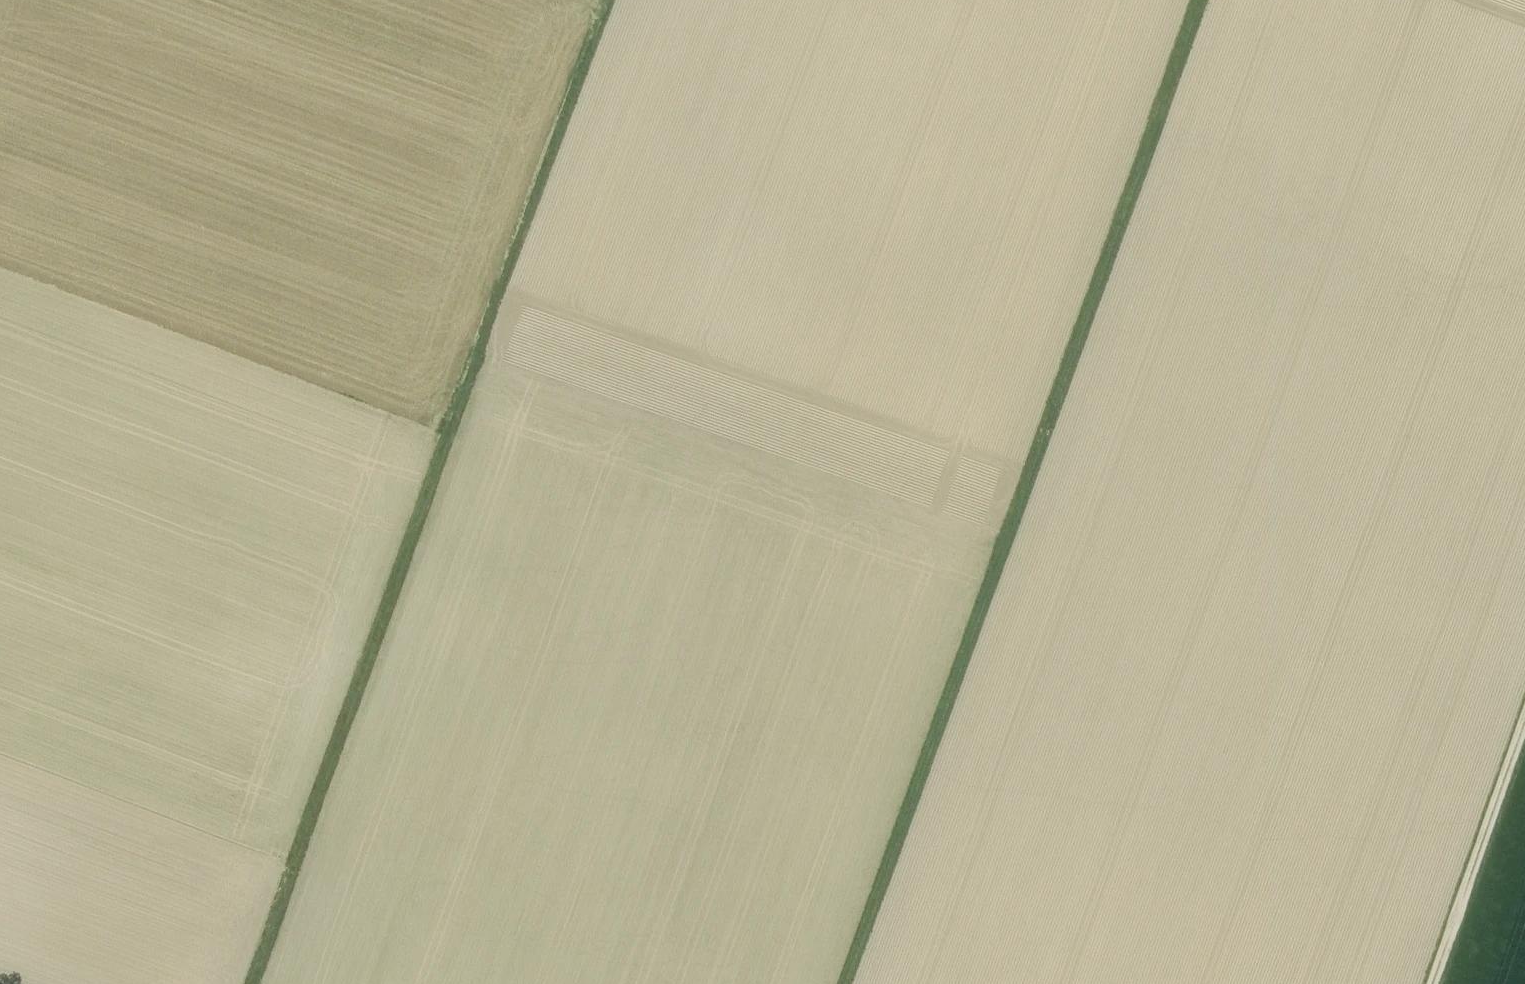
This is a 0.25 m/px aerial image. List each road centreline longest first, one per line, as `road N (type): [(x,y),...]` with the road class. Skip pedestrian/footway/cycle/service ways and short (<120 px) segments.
road 1 (track): [(263,983),(614,0)]
road 2 (track): [(1198,0),(853,983)]
road 3 (track): [(1524,723),(1434,983)]

